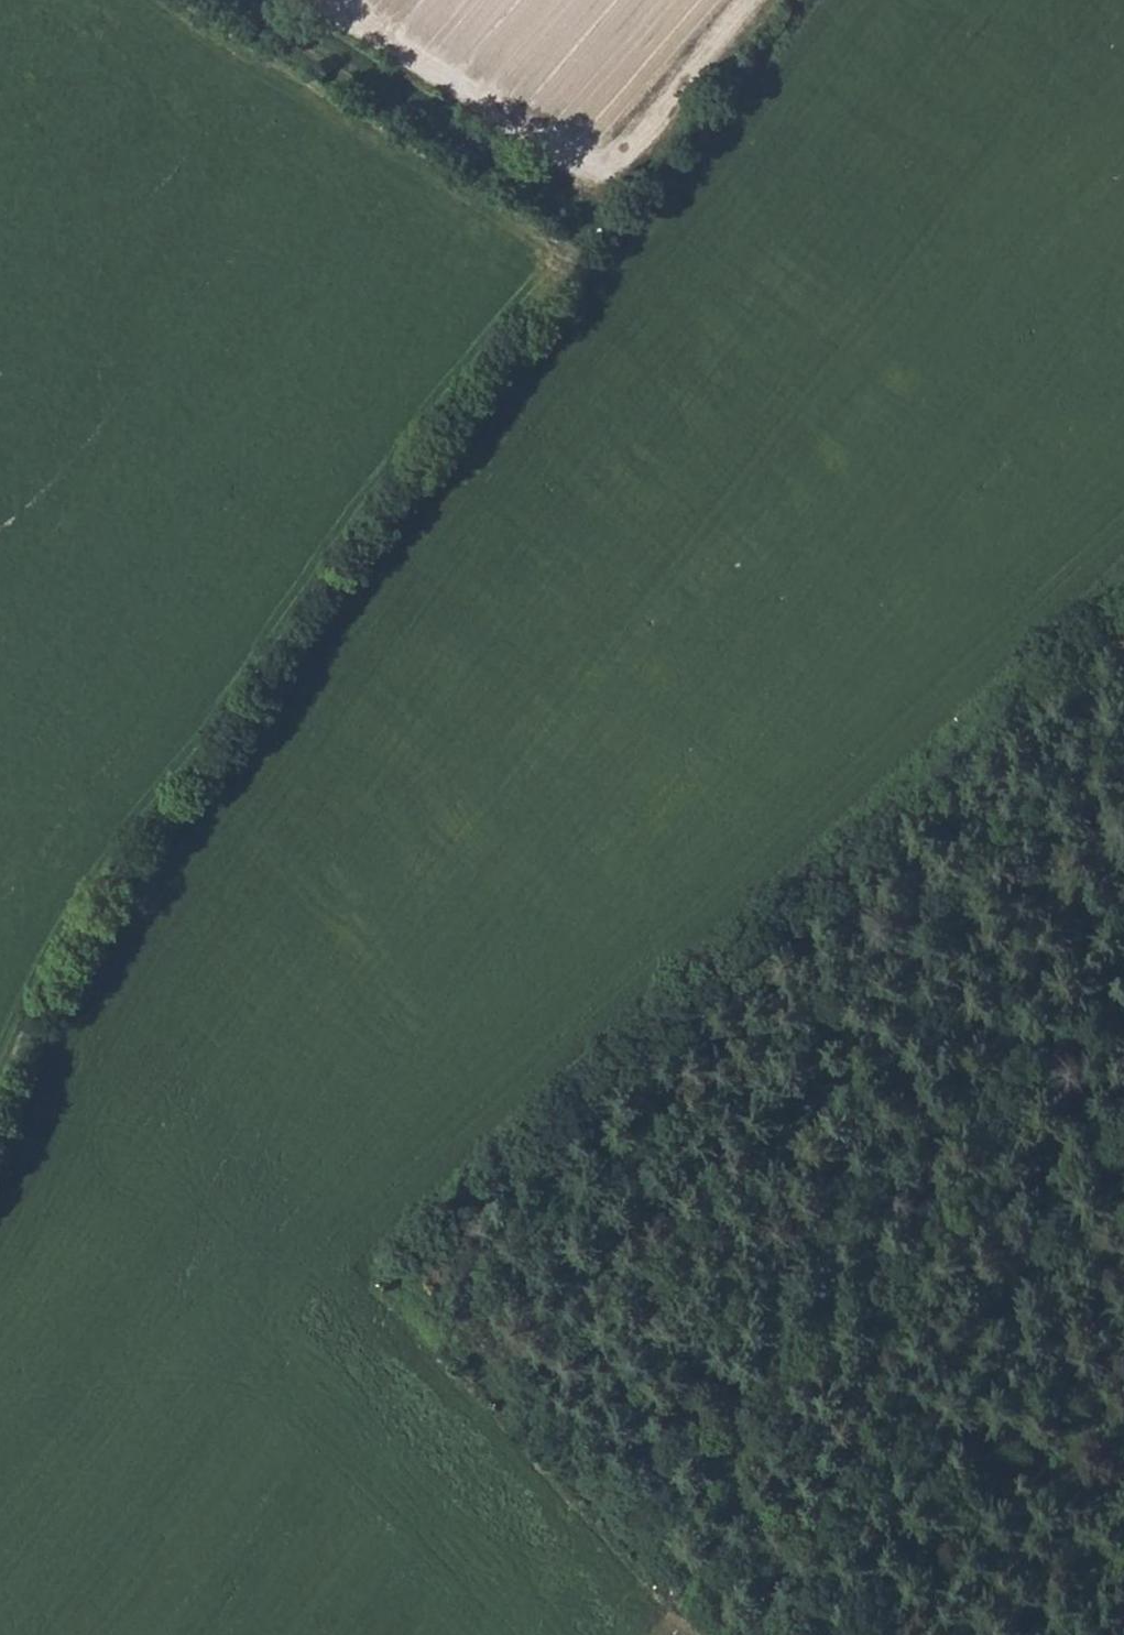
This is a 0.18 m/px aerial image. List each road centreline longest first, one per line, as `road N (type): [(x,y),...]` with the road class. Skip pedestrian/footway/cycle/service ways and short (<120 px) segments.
road 1 (track): [(243,0),(613,233)]

